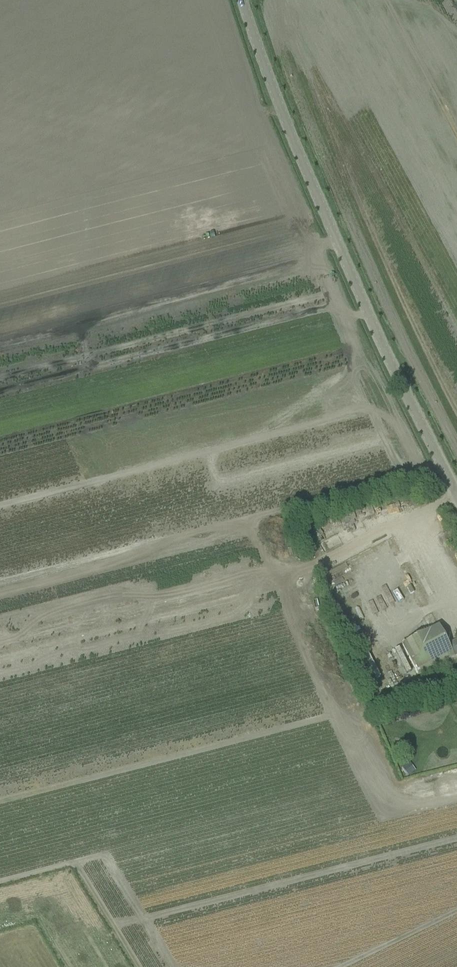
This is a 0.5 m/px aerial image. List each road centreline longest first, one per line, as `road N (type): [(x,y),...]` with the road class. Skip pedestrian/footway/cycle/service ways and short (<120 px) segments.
road 1 (unclassified): [(456,493),(356,289),(242,0)]
road 2 (track): [(0,378),(356,289)]
road 3 (track): [(138,966),(83,876),(67,864),(0,882)]

